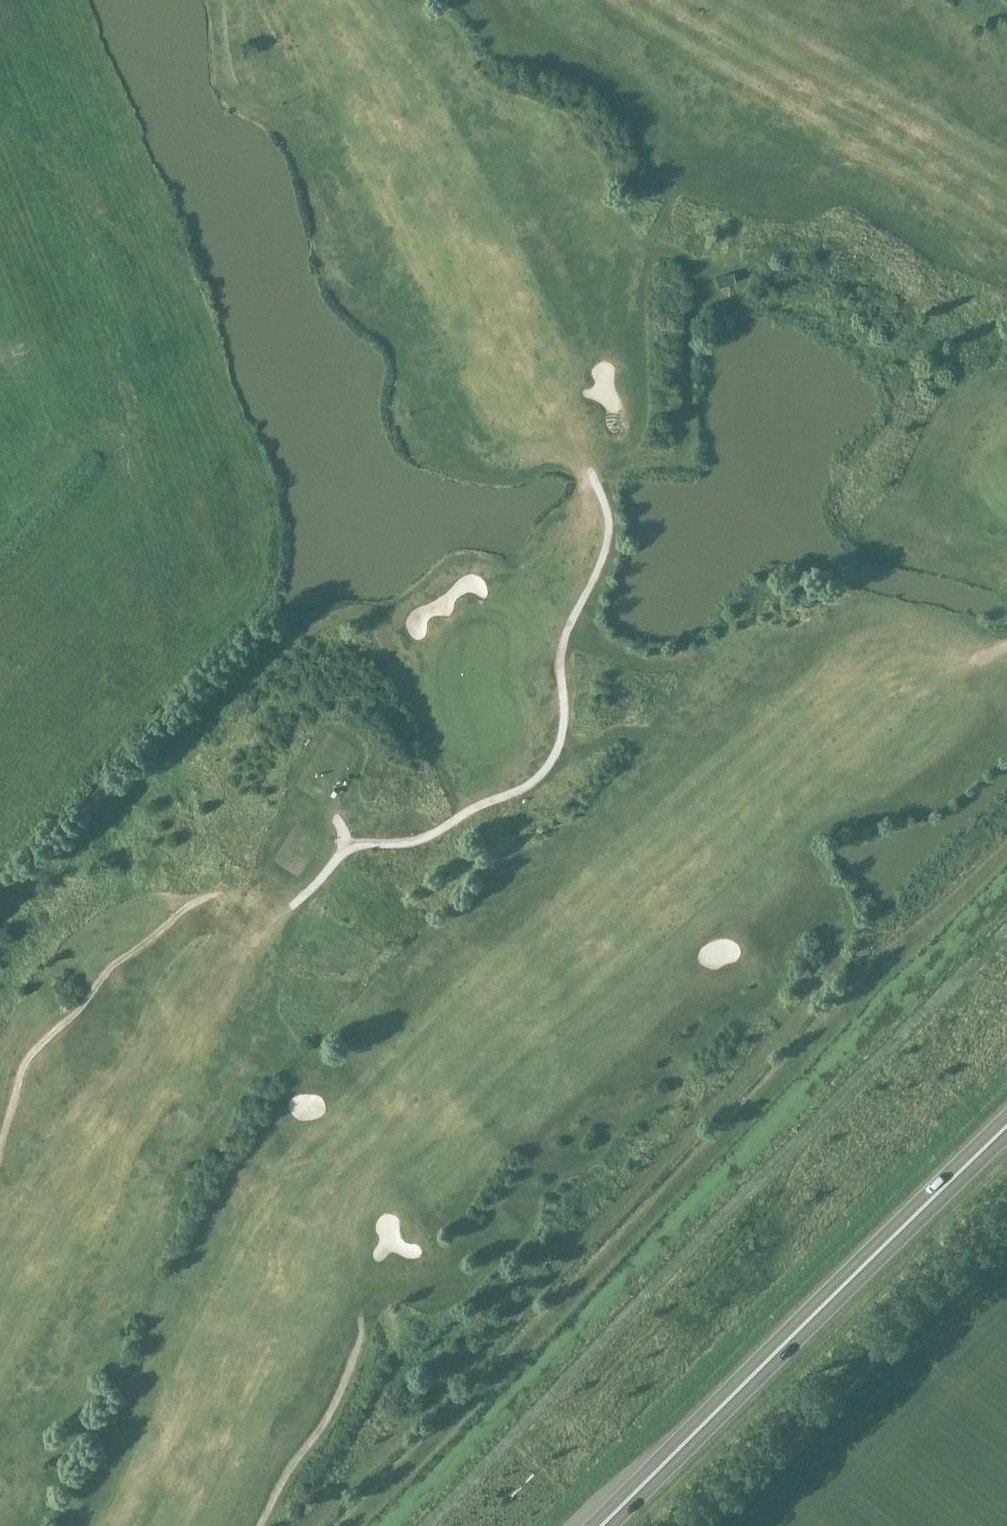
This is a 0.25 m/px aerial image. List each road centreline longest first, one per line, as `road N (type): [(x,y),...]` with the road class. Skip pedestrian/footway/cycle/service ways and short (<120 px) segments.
road 1 (trunk): [(613,1525),(1006,1137)]

